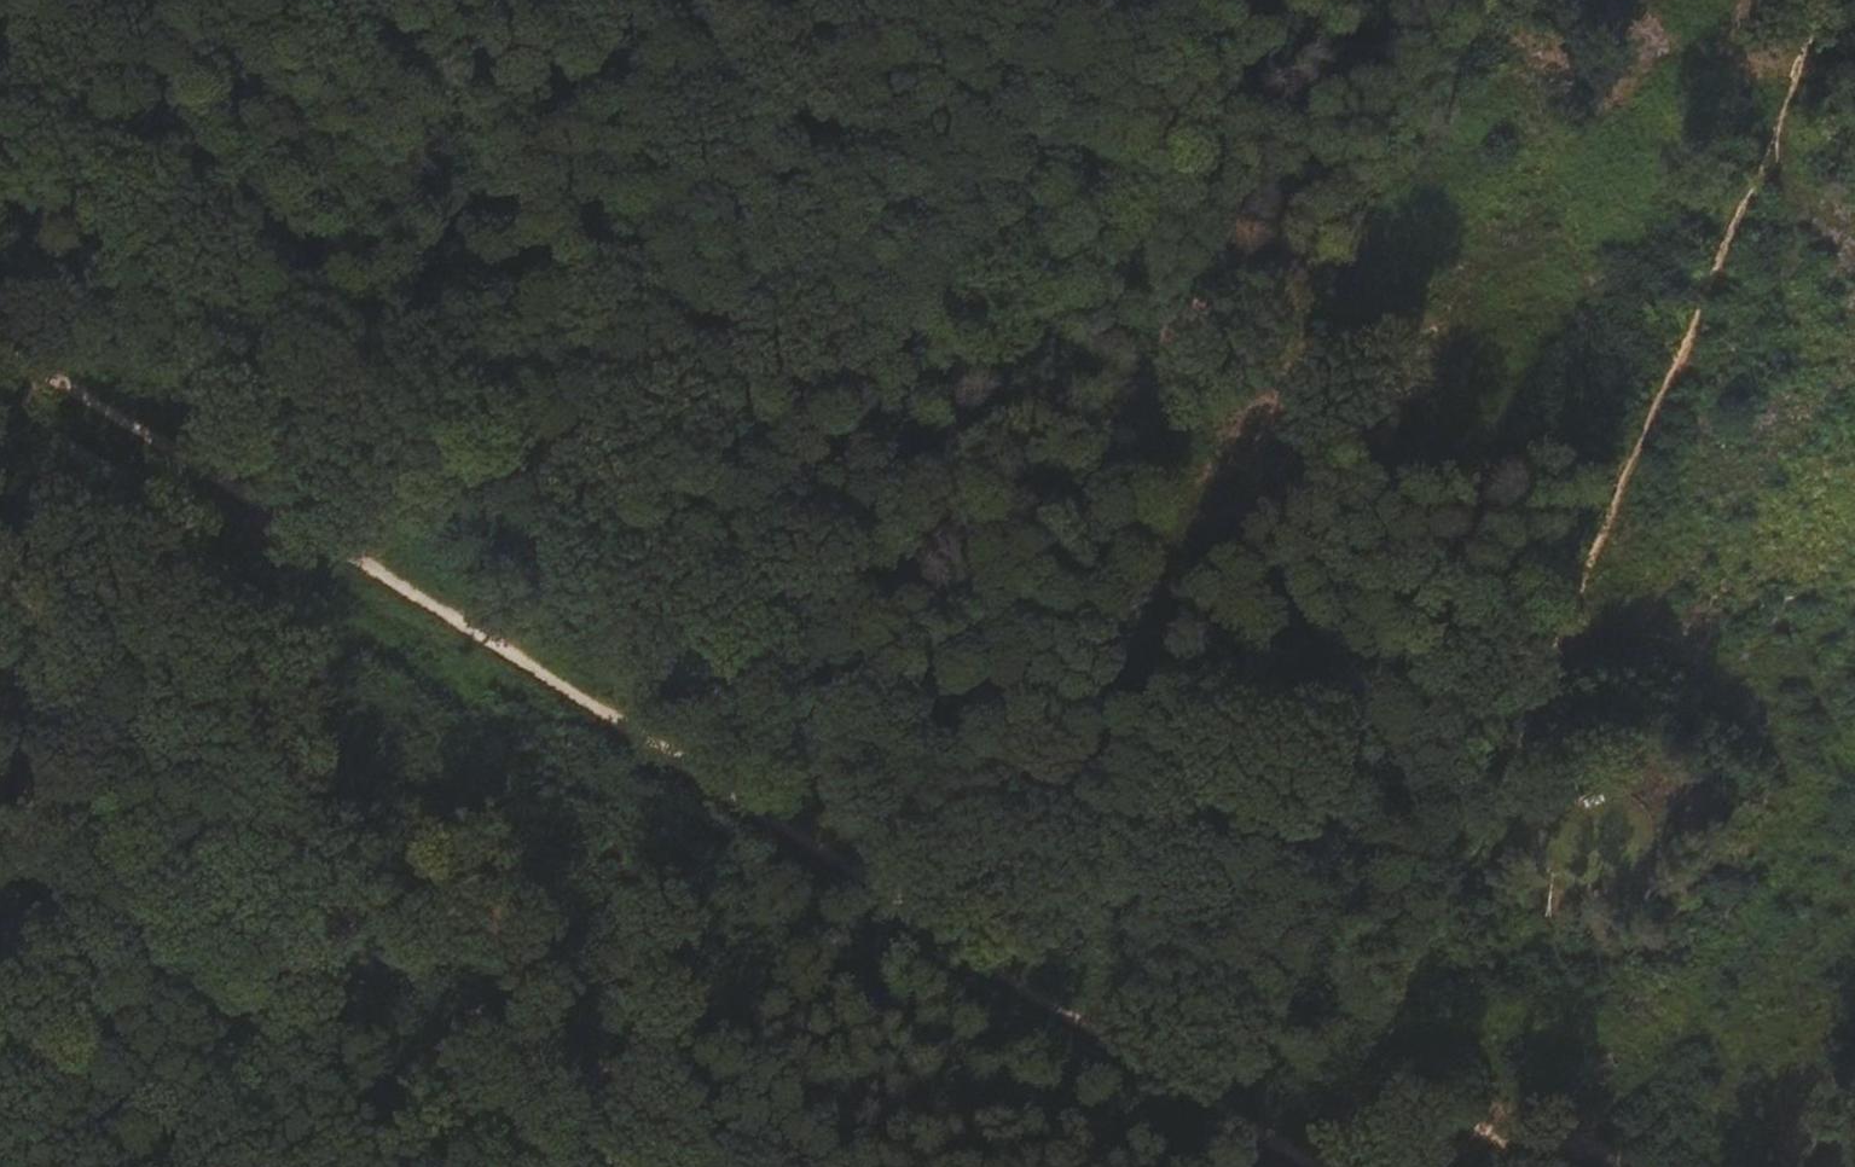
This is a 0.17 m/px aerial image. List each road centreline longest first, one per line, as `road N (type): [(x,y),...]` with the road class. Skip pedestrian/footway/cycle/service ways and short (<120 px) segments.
road 1 (track): [(314,550),(1295,1166)]
road 2 (track): [(0,353),(314,550)]

